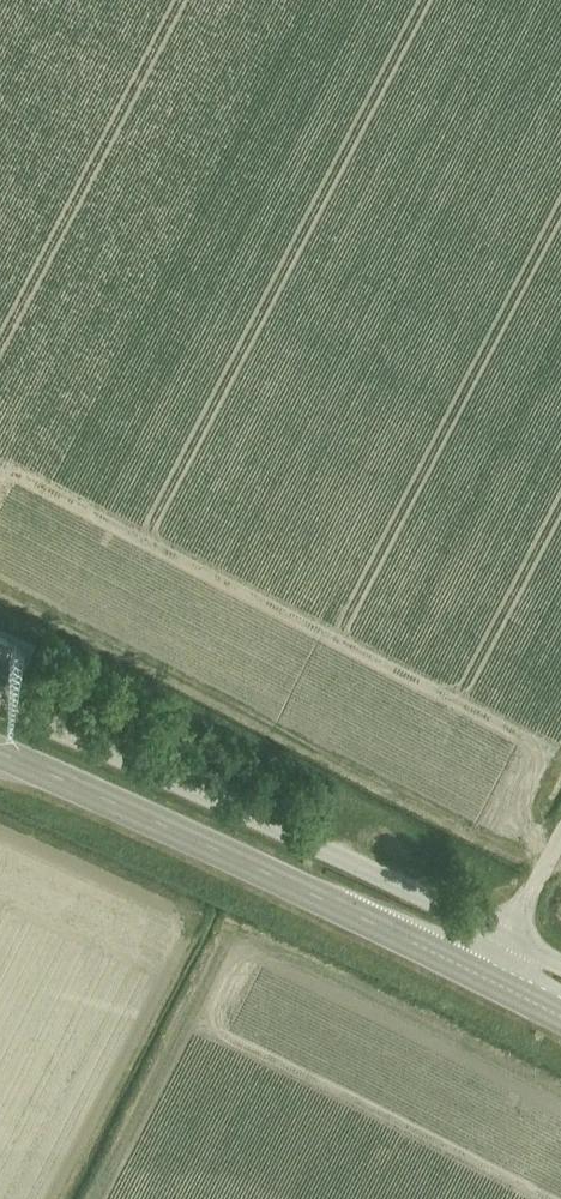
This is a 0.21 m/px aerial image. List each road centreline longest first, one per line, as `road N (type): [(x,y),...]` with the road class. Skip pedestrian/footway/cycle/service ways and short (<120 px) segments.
road 1 (tertiary): [(560,1017),(0,752)]
road 2 (unclassified): [(560,964),(0,703)]
road 3 (track): [(486,978),(560,833)]

